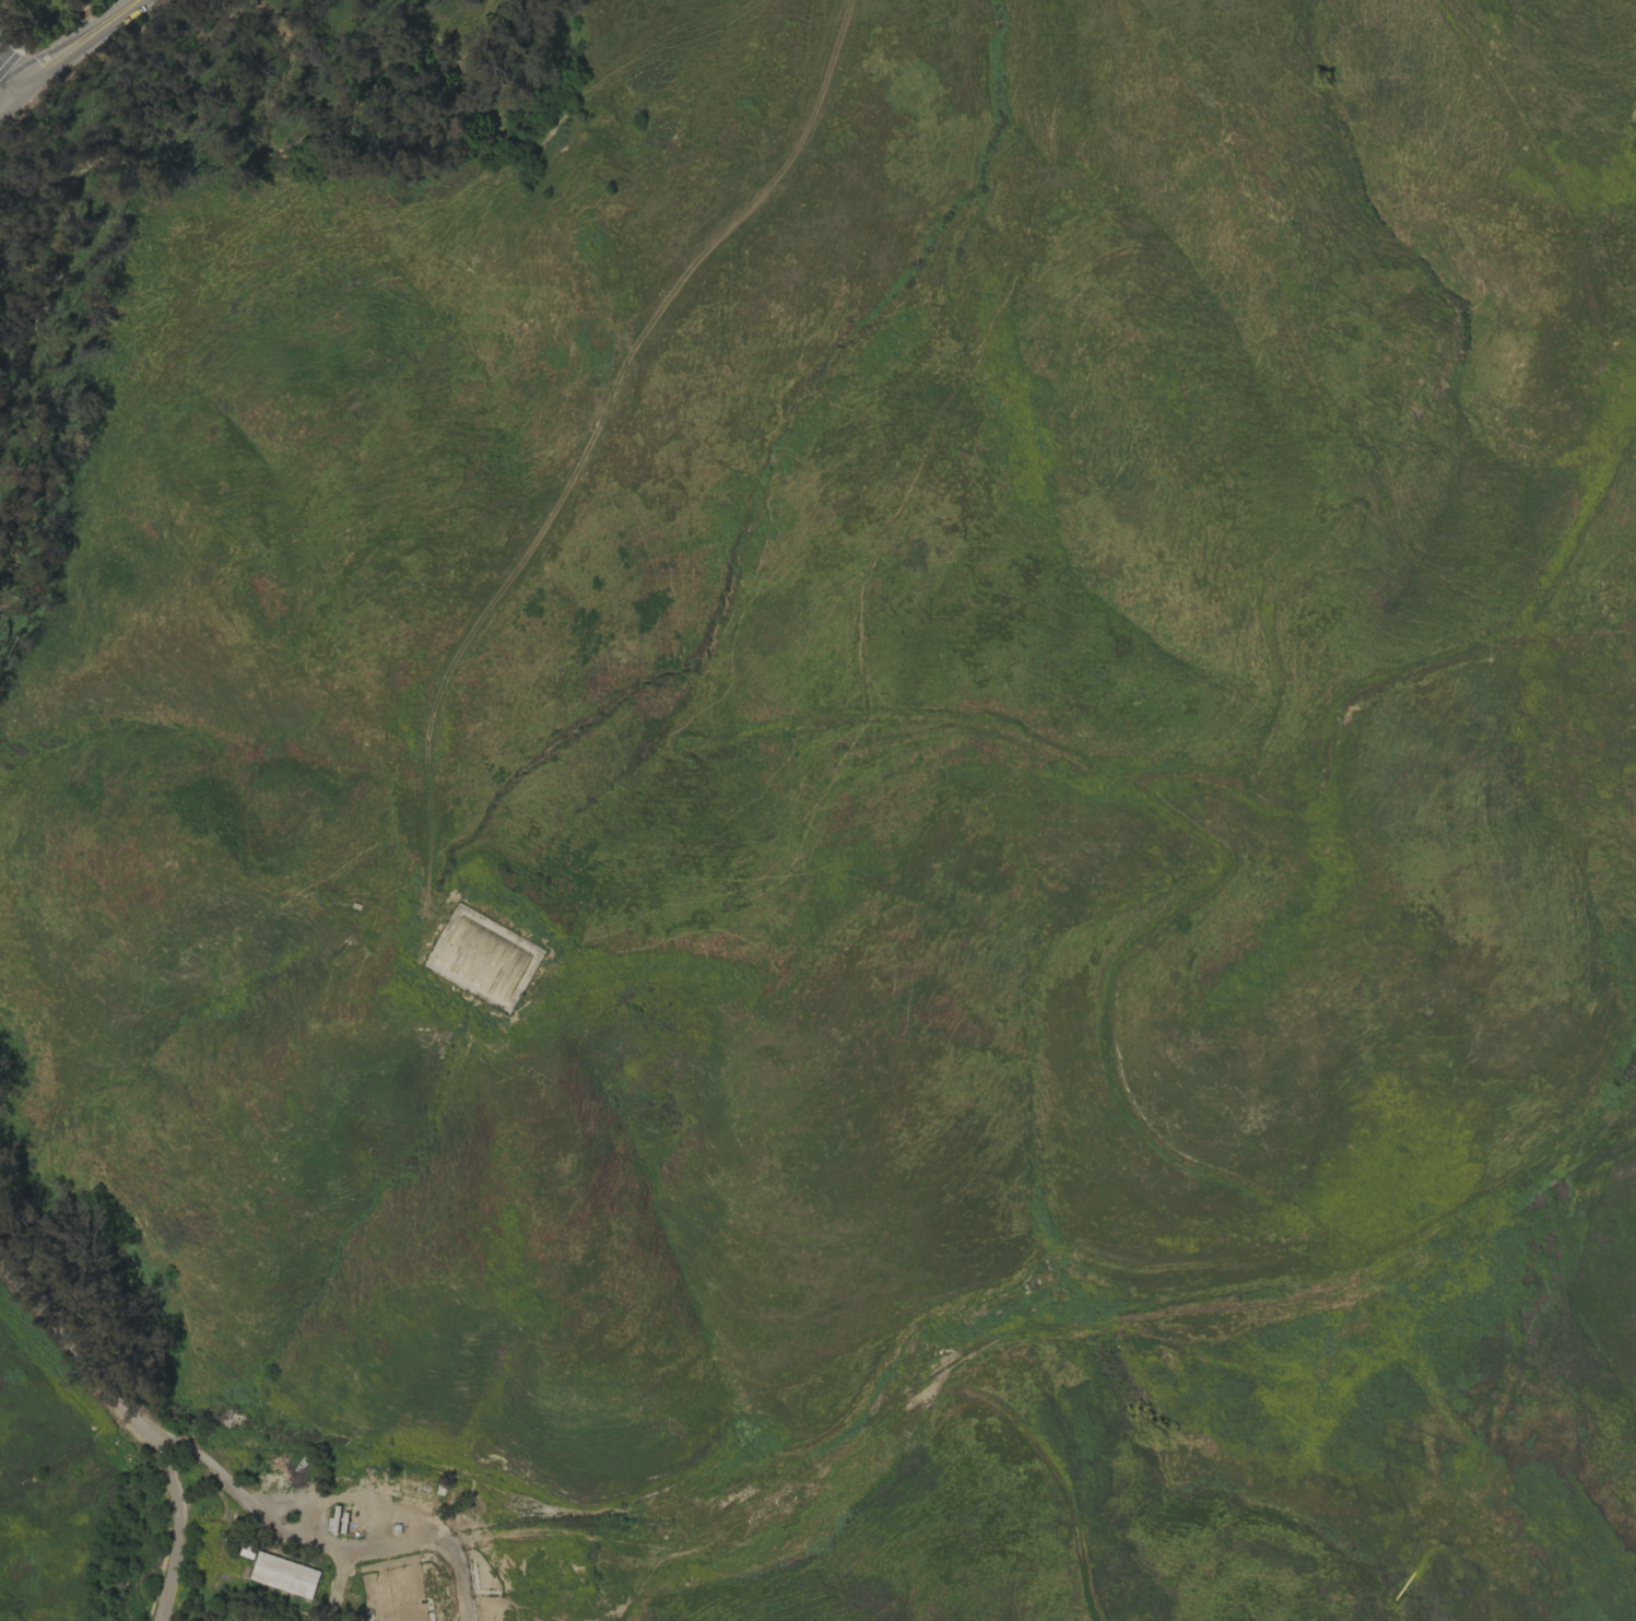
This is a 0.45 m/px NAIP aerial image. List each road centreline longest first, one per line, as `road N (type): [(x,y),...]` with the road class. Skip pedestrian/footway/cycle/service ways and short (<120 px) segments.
road 1 (residential): [(162,1620),(179,1527),(173,1491),(140,1425),(0,1253)]
road 2 (residential): [(139,0),(0,101)]

